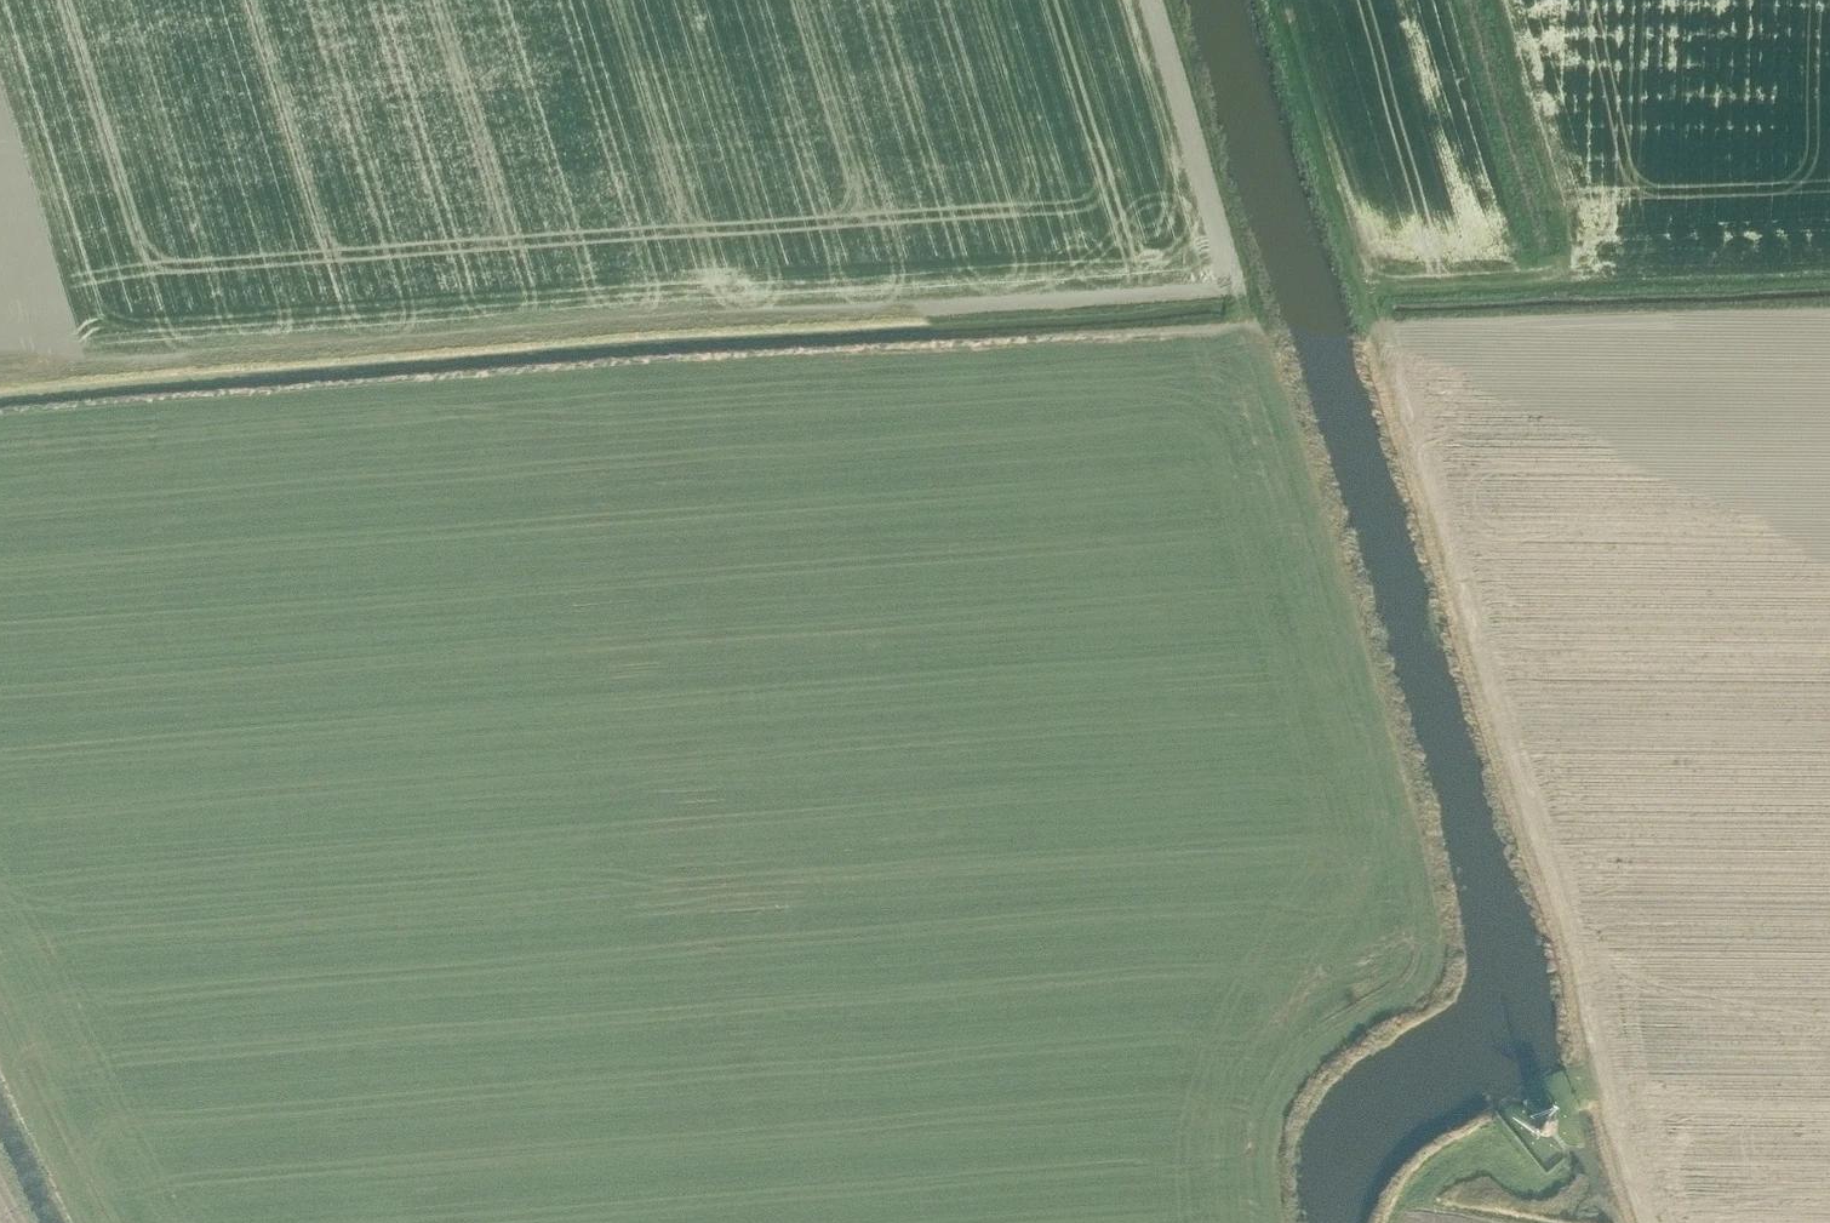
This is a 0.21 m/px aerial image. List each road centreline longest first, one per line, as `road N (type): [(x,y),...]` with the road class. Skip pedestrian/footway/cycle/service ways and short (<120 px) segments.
road 1 (track): [(93,1222),(0,1043)]

